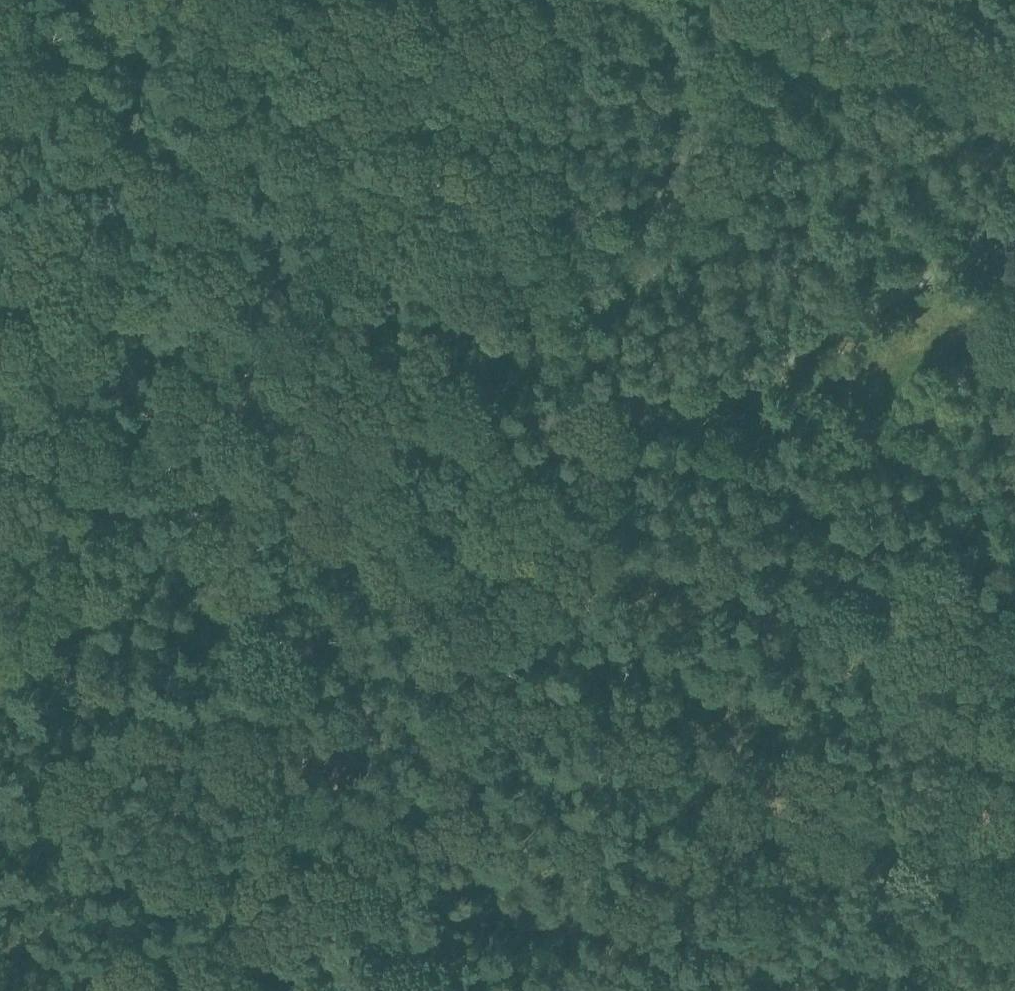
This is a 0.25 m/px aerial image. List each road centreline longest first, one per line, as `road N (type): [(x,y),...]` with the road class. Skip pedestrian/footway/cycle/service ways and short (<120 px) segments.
road 1 (track): [(412,990),(0,84)]

